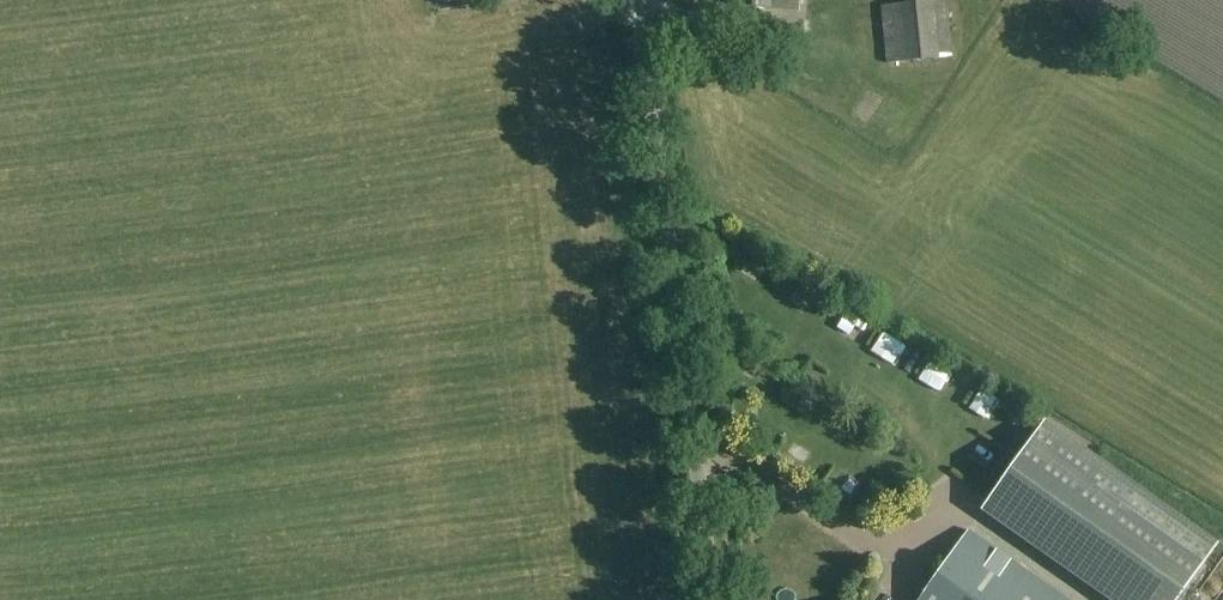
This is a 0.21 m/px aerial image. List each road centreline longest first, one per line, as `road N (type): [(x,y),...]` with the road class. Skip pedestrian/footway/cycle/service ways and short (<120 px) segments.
road 1 (unclassified): [(713,599),(640,0)]

